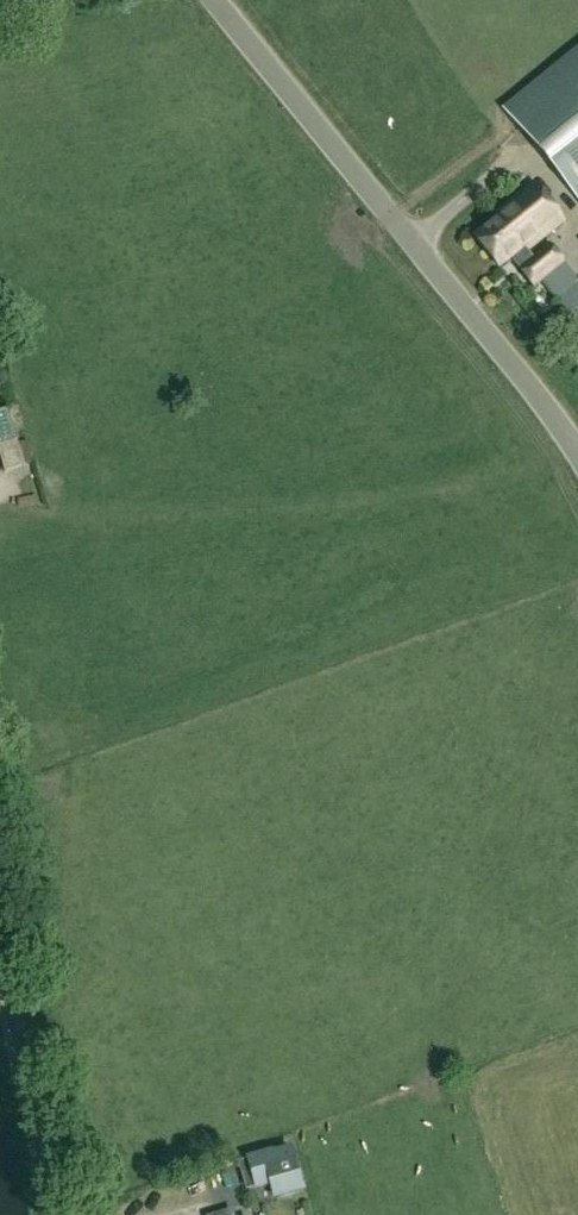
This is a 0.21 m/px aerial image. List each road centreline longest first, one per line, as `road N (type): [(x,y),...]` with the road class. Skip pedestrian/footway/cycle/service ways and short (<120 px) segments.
road 1 (unclassified): [(577,457),(216,0)]
road 2 (tertiary): [(58,1214),(0,959)]

